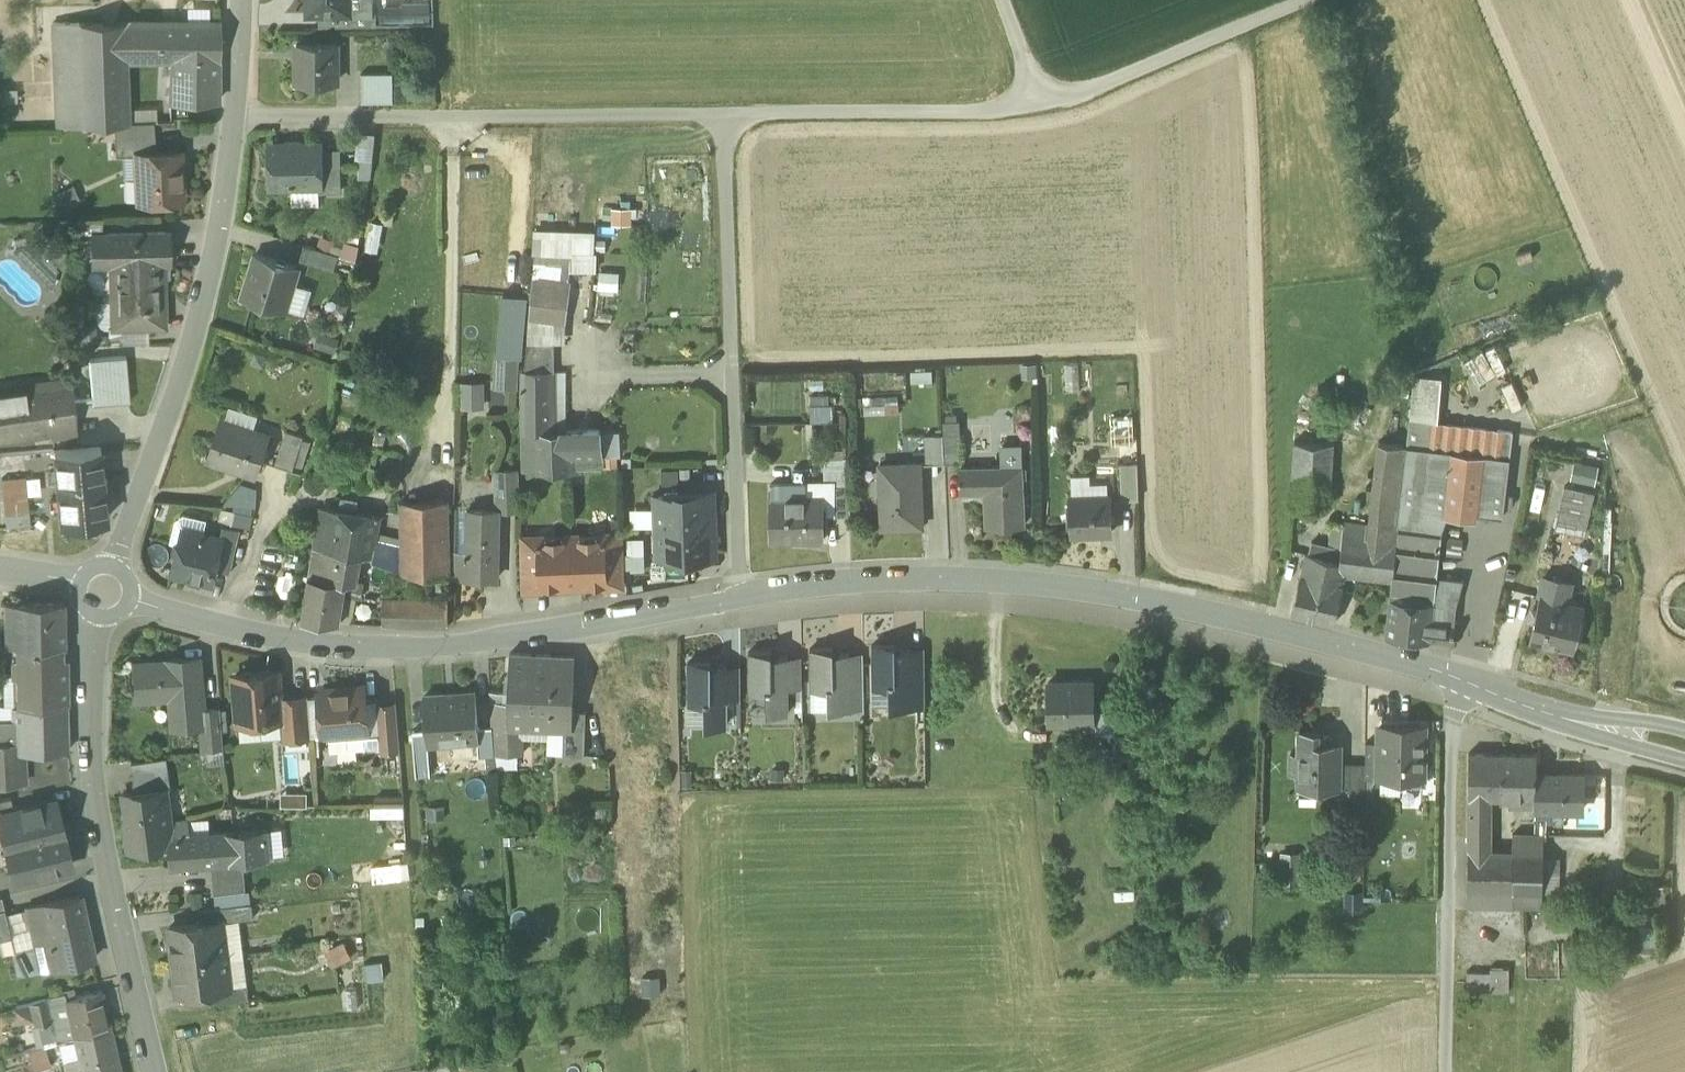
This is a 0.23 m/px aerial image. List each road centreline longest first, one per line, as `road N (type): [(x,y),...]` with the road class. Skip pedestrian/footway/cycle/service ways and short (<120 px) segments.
road 1 (tertiary): [(135,603),(305,642),(398,649),(554,630),(791,586),(903,576),(1052,583),(1138,595),(1431,667),(1571,719),(1684,743)]
road 2 (track): [(722,111),(1041,106),(1305,0)]
road 3 (track): [(740,598),(722,111)]
road 4 (residential): [(235,114),(190,346),(114,563)]
road 5 (residential): [(97,622),(90,767),(156,1071)]
road 6 (track): [(1447,1071),(1454,677)]
road 7 (track): [(722,111),(475,114)]
road 8 (residential): [(475,114),(235,114)]

